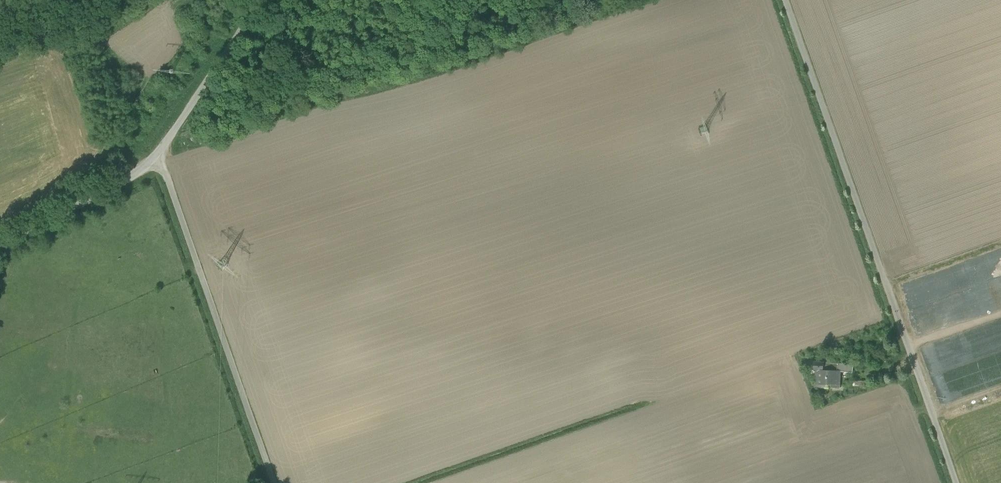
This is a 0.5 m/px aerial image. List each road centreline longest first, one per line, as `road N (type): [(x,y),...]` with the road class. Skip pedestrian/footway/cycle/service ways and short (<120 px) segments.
road 1 (unclassified): [(785,0),(955,482)]
road 2 (unclassified): [(273,482),(158,156)]
road 3 (unclassified): [(158,156),(261,0)]
road 4 (unclassified): [(0,243),(158,156)]

